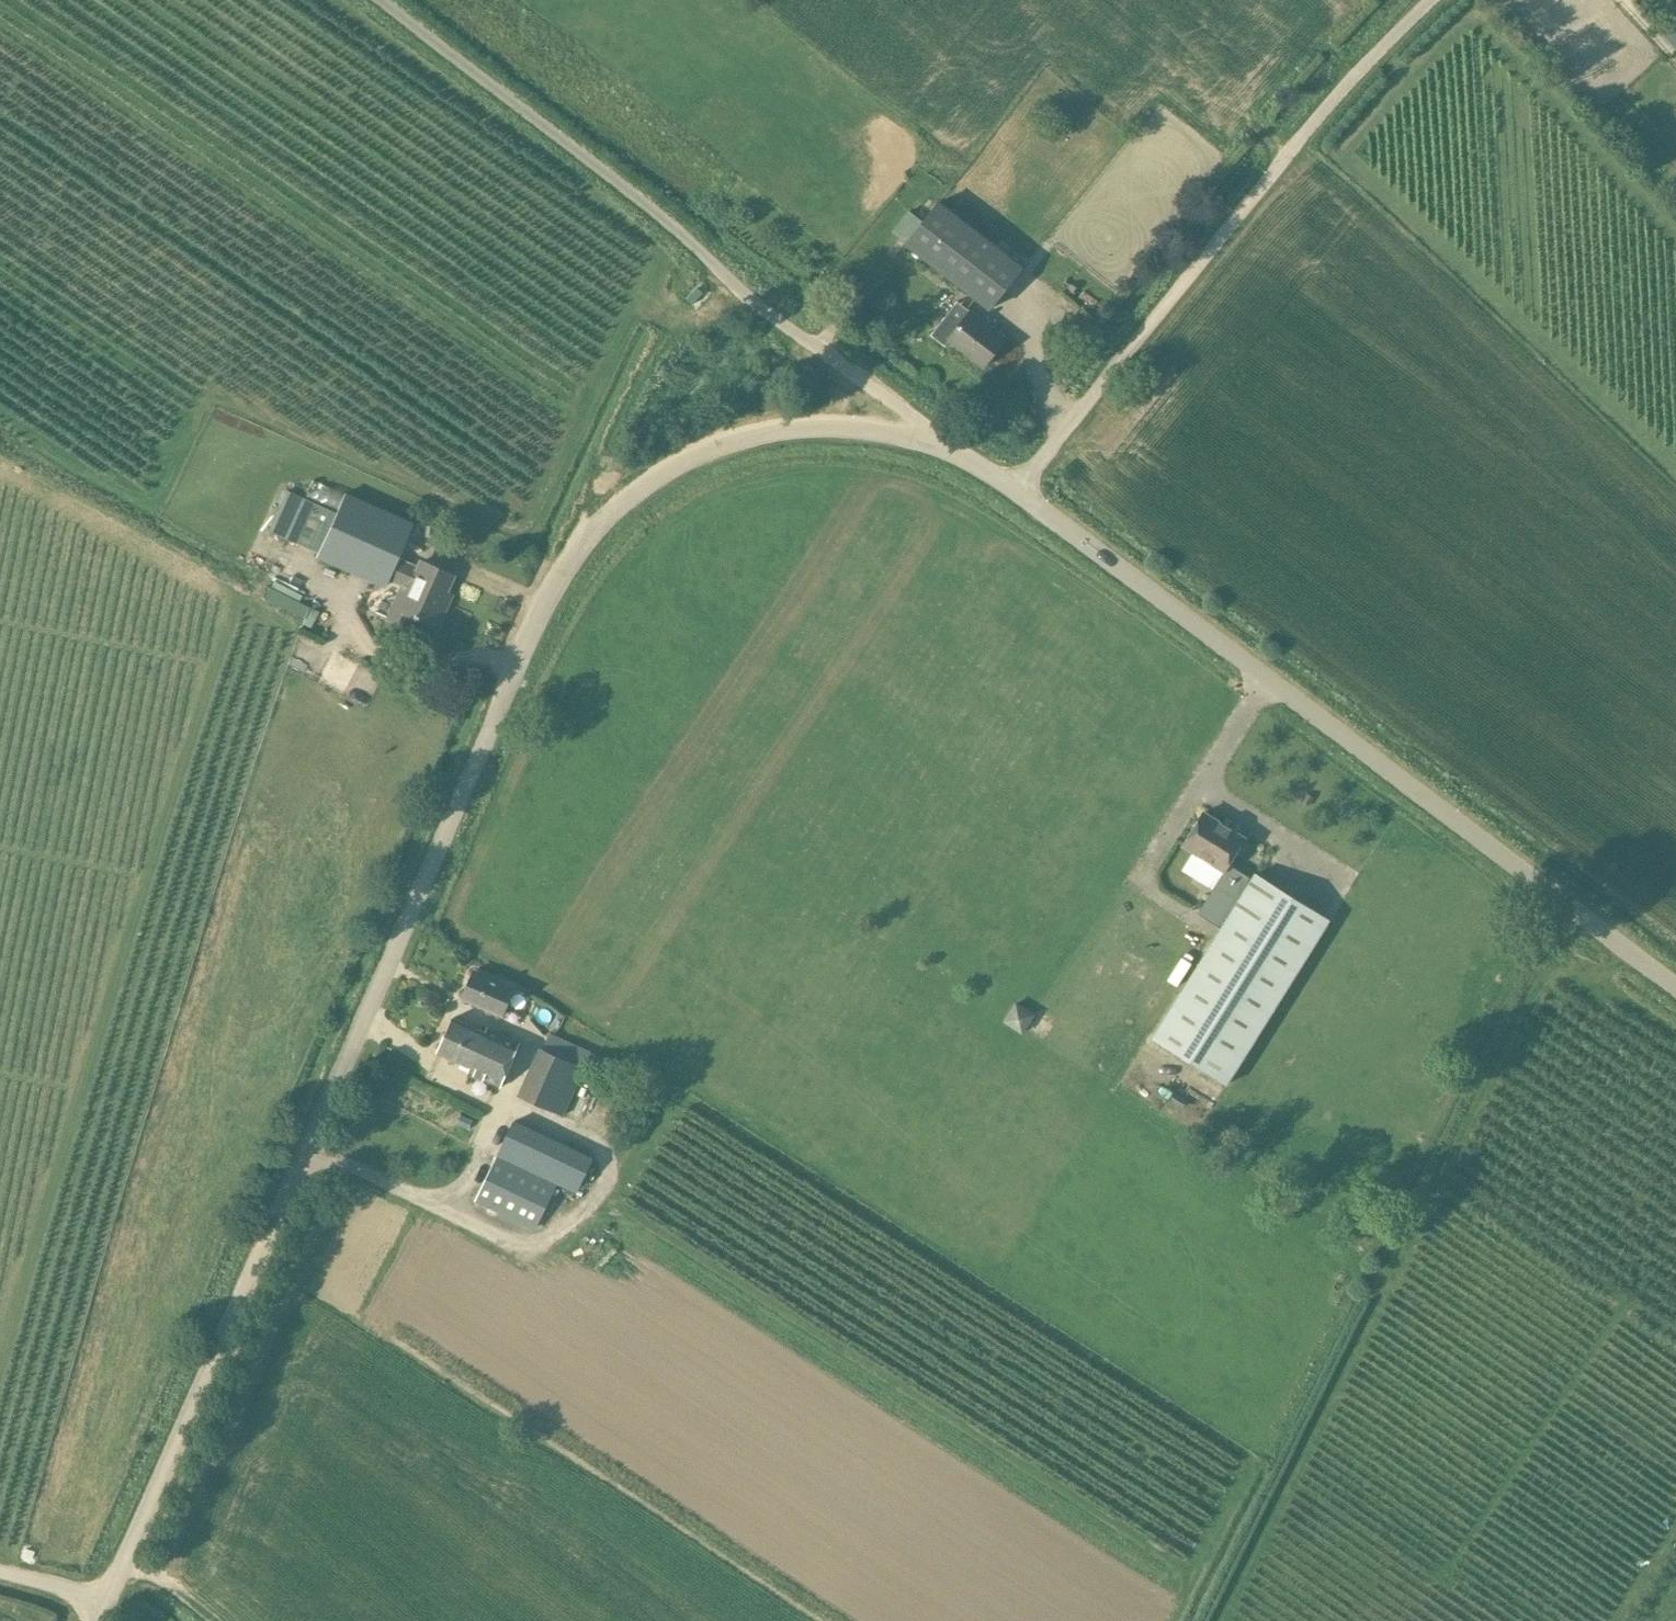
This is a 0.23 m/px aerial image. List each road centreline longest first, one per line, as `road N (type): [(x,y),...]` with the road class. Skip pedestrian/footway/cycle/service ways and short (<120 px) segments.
road 1 (unclassified): [(110,1606),(554,585),(618,505),(728,438)]
road 2 (unclassified): [(1675,987),(1017,490)]
road 3 (unclassified): [(952,449),(374,0)]
road 4 (unclassified): [(1017,490),(1302,136),(1430,0)]
road 5 (unclassified): [(952,449),(857,426),(728,438)]

